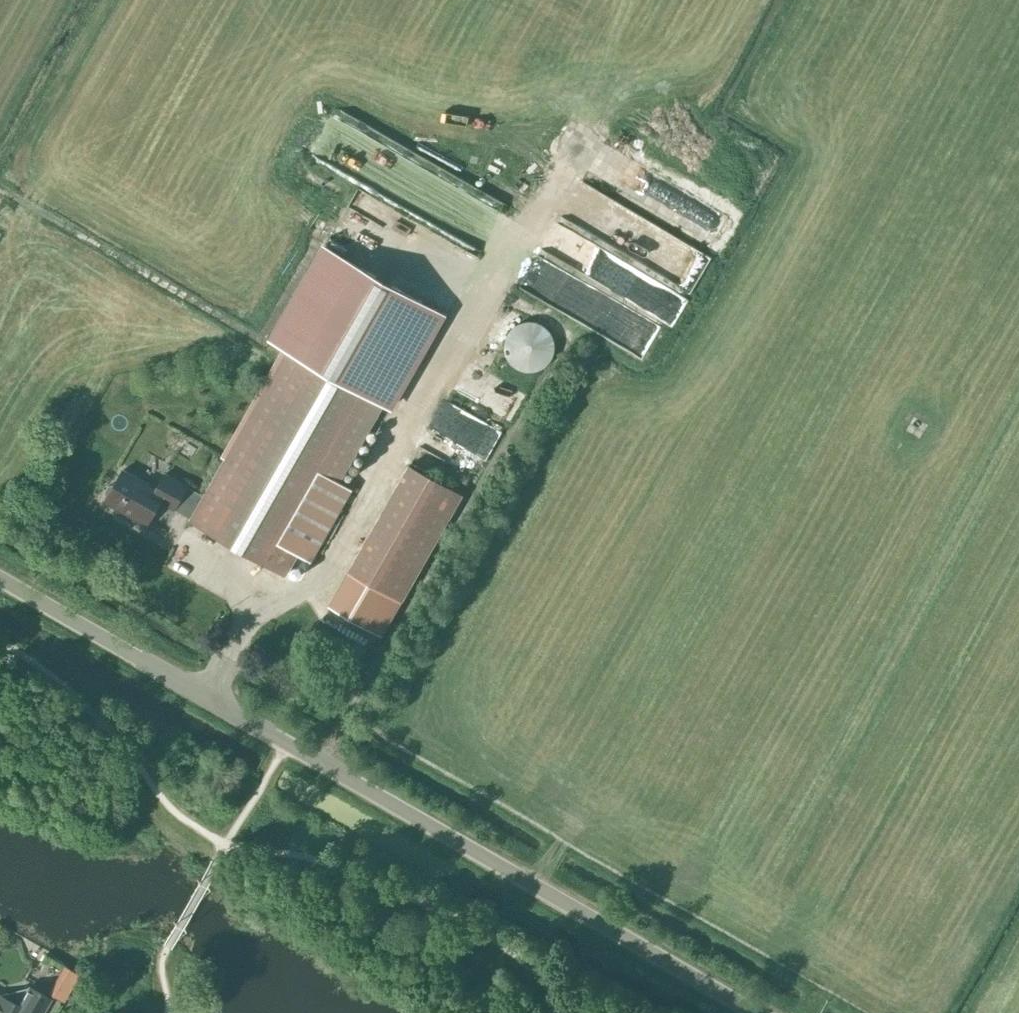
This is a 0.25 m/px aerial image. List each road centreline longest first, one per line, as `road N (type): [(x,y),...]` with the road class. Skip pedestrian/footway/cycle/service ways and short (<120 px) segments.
road 1 (unclassified): [(757,1012),(0,579)]

